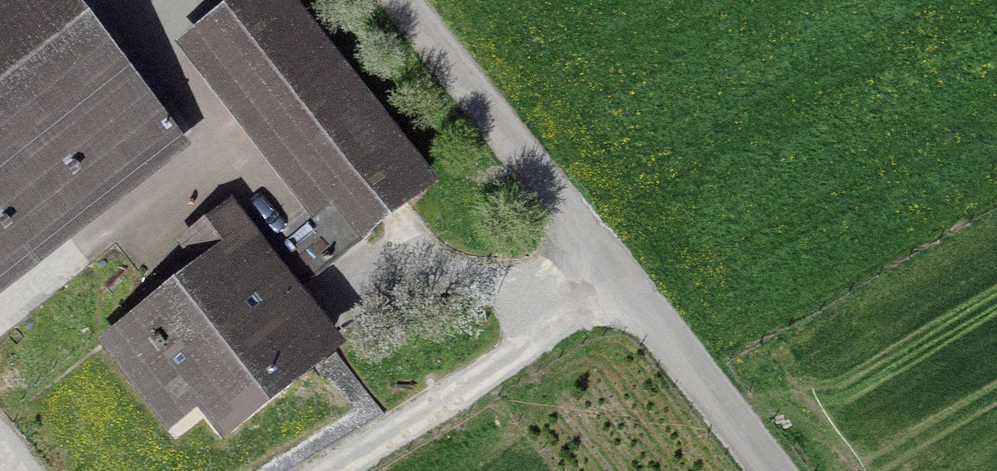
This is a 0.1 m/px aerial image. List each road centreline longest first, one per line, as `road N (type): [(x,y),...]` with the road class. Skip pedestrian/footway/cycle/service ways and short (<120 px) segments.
road 1 (unclassified): [(772,470),(409,0)]
road 2 (track): [(635,296),(339,470)]

